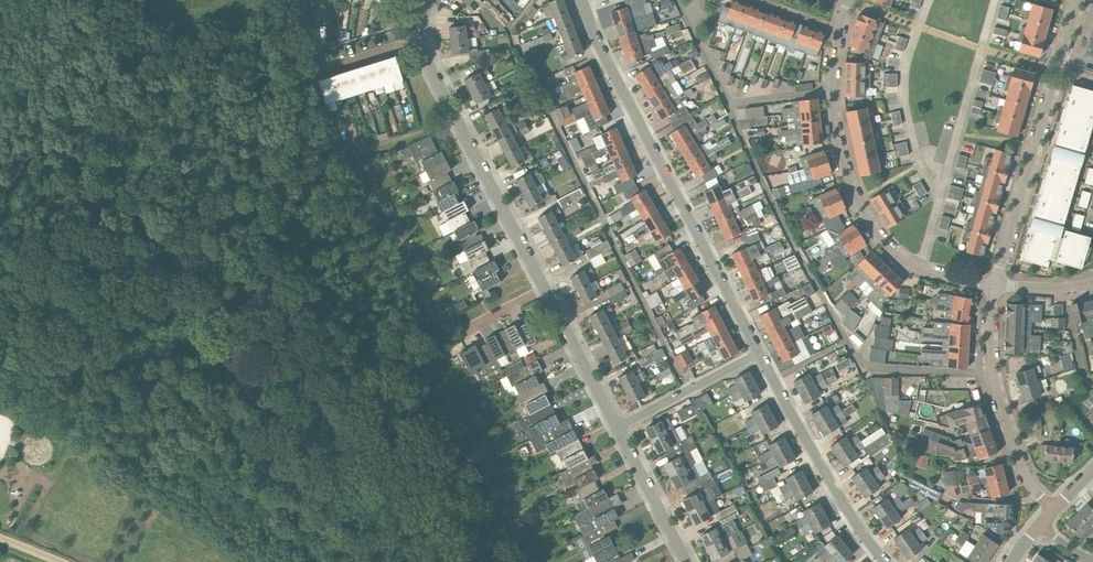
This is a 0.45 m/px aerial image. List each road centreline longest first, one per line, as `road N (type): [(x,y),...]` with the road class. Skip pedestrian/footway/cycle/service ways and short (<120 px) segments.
road 1 (residential): [(759,353),(602,55),(582,0)]
road 2 (residential): [(838,33),(834,126),(862,212),(905,262),(993,286)]
road 3 (residential): [(545,290),(427,61),(428,0)]
road 4 (residential): [(993,286),(1079,0)]
road 5 (residential): [(885,561),(759,353)]
road 6 (residential): [(1055,508),(1027,481),(1003,415),(992,373),(993,286)]
road 7 (residential): [(616,428),(759,353)]
road 8 (residential): [(616,428),(545,290)]
road 9 (residential): [(687,561),(616,428)]

